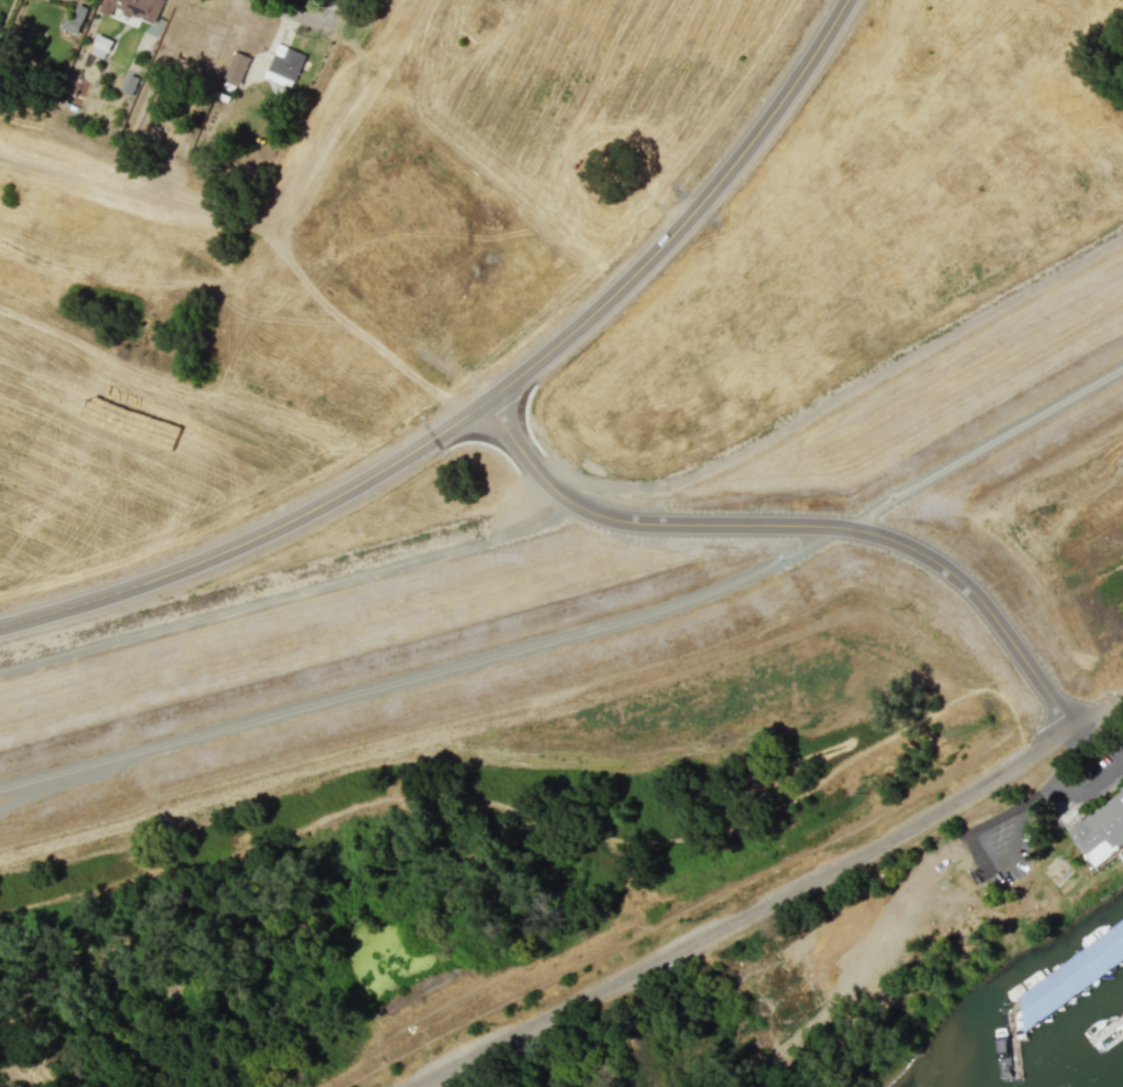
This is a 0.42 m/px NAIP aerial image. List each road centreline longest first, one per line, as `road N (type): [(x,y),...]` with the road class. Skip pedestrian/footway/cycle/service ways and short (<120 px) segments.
road 1 (tertiary): [(846,0),(753,139),(694,208),(619,287),(486,401),(320,507),(158,580),(0,630)]
road 2 (residential): [(408,1086),(913,829),(1101,707)]
road 3 (residential): [(1070,727),(976,594),(917,549),(849,527),(607,518),(547,483),(486,401)]

